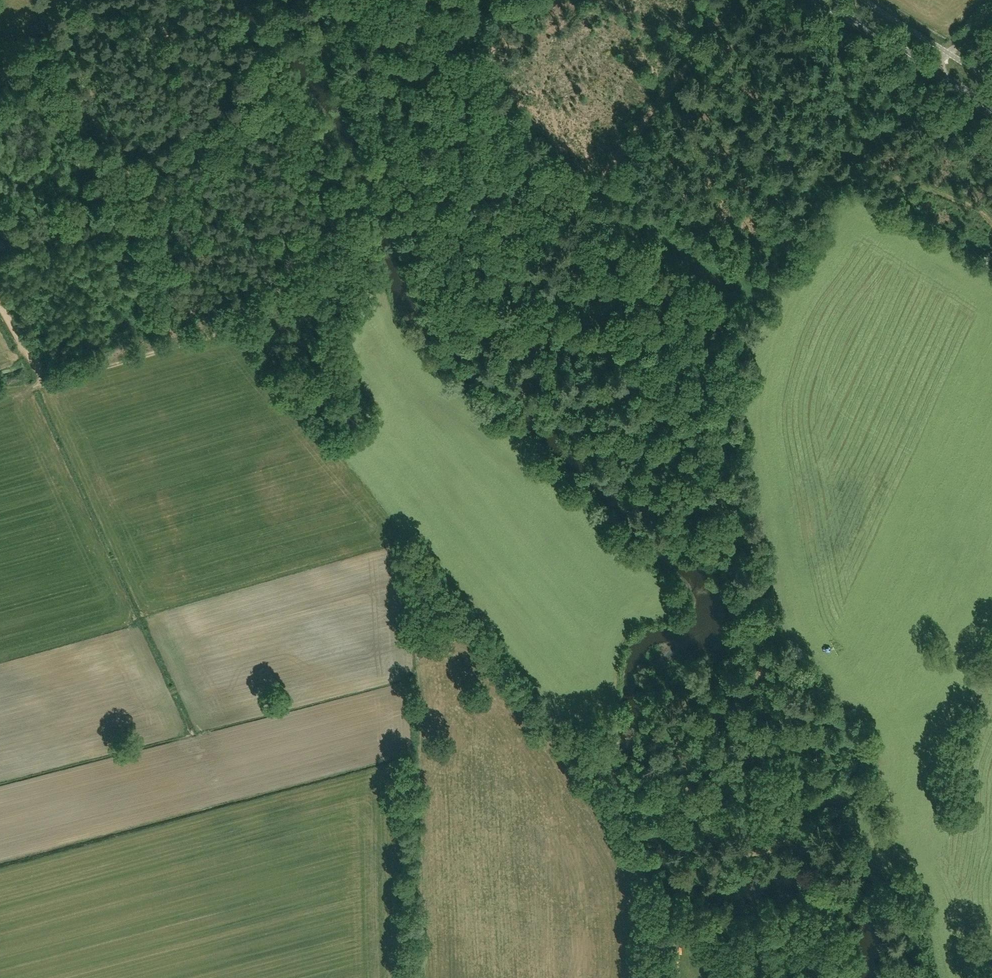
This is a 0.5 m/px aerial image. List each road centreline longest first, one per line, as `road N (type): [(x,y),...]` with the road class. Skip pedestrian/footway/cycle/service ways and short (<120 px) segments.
road 1 (track): [(0,303),(39,372),(59,377),(227,329),(249,333),(285,360)]
road 2 (primary): [(935,72),(824,0)]

